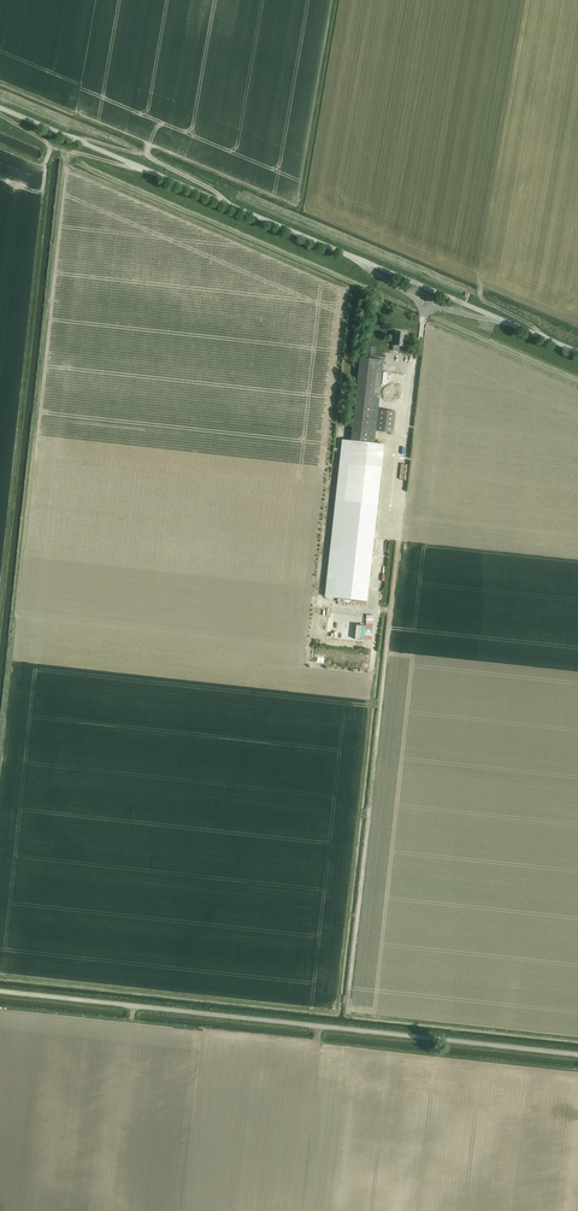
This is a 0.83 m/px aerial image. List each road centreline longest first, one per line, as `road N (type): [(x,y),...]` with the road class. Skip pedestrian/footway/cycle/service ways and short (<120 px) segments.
road 1 (unclassified): [(577,352),(0,108)]
road 2 (unclassified): [(577,1054),(0,991)]

